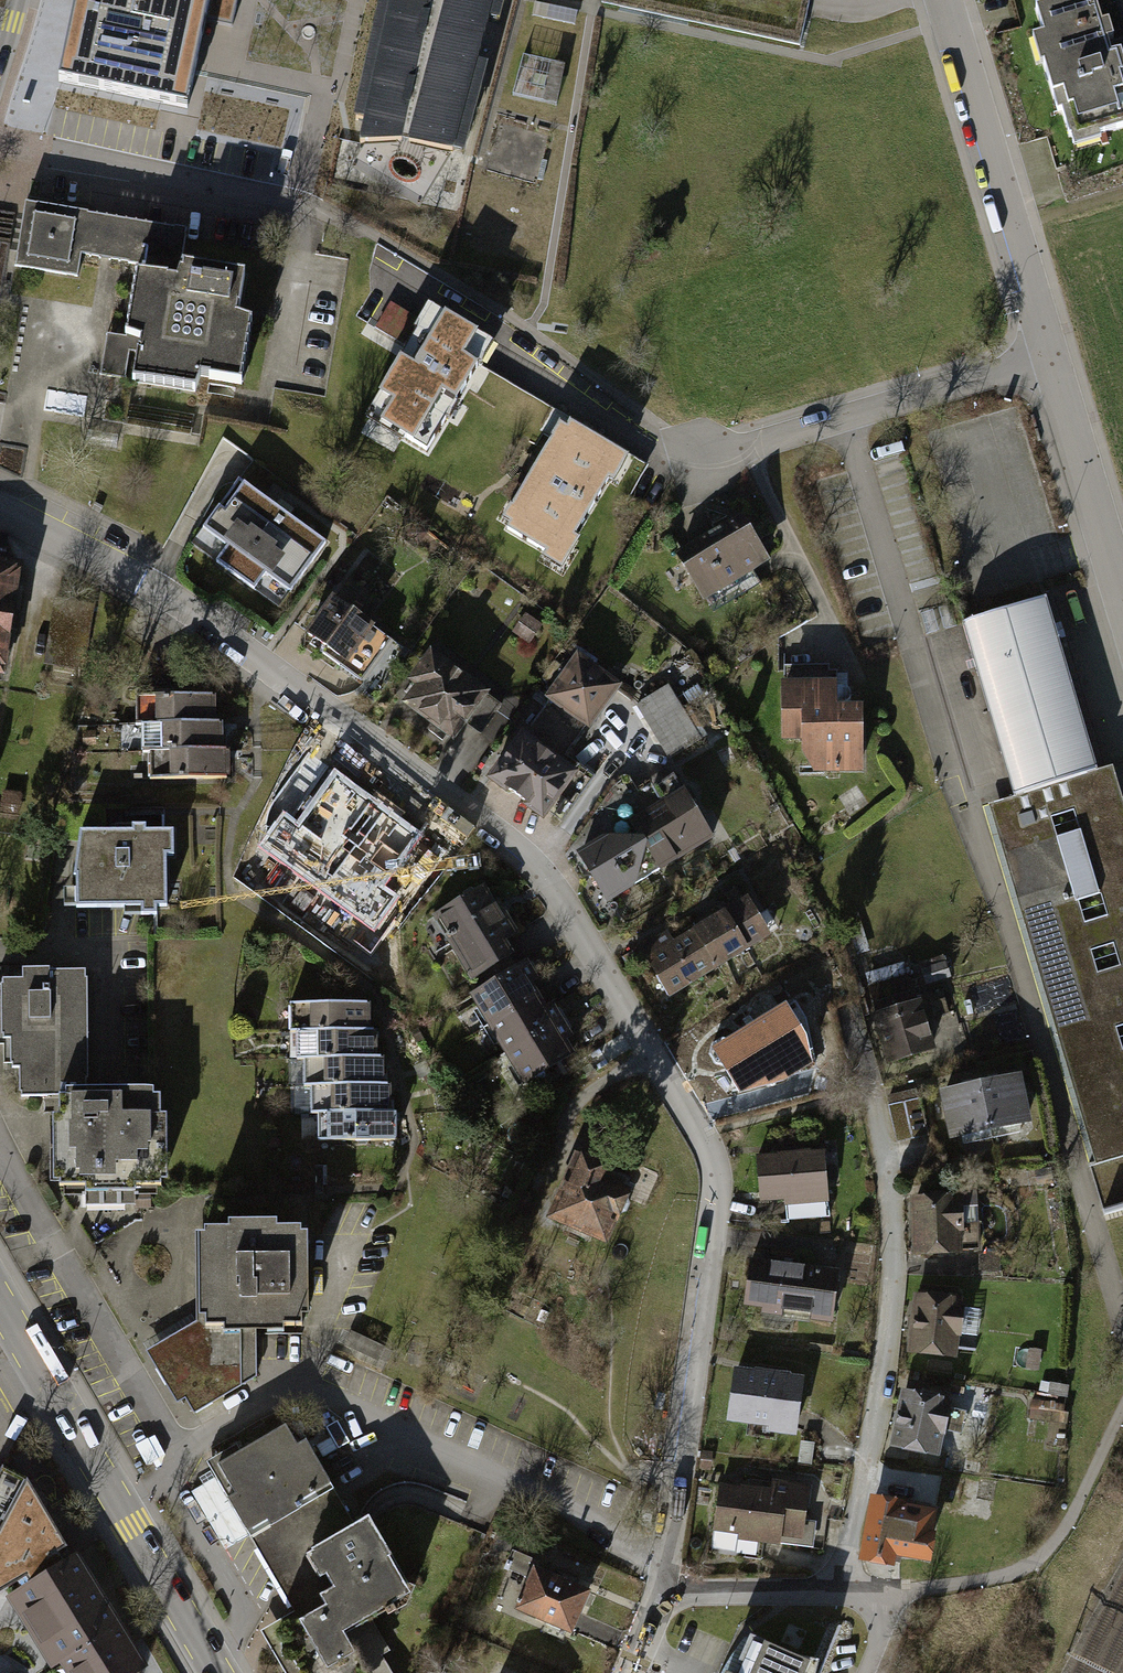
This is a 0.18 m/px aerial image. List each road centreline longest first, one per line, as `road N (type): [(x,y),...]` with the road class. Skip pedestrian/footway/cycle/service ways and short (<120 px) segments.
road 1 (residential): [(0,510),(191,611),(540,869),(700,1134),(714,1174),(665,1592)]
road 2 (residential): [(858,1041),(888,1192),(894,1277),(843,1588)]
road 3 (tertiary): [(0,1303),(218,1672)]
road 4 (residential): [(694,462),(1050,352)]
road 5 (residential): [(946,0),(1050,352)]
road 6 (residential): [(1050,352),(1122,596)]
road 7 (residential): [(665,1592),(843,1588)]

